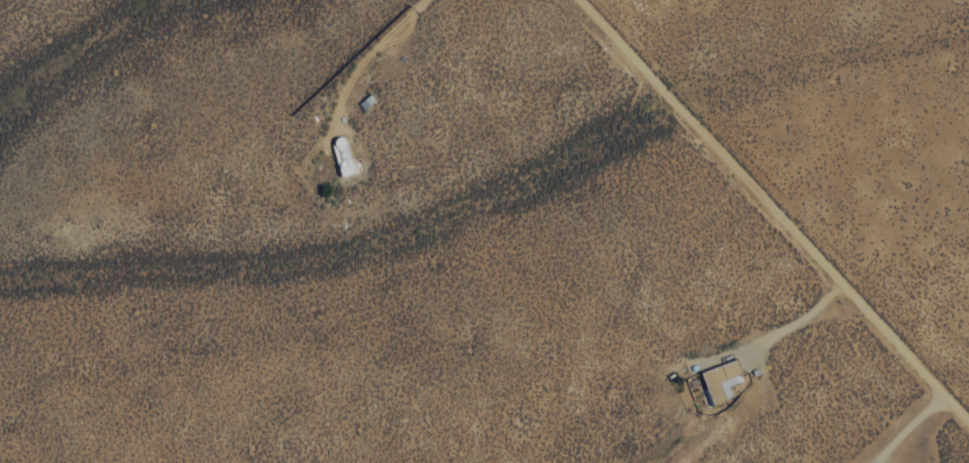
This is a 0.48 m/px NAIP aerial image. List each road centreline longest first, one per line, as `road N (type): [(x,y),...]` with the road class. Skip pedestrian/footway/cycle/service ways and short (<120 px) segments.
road 1 (tertiary): [(968,424),(575,0)]

